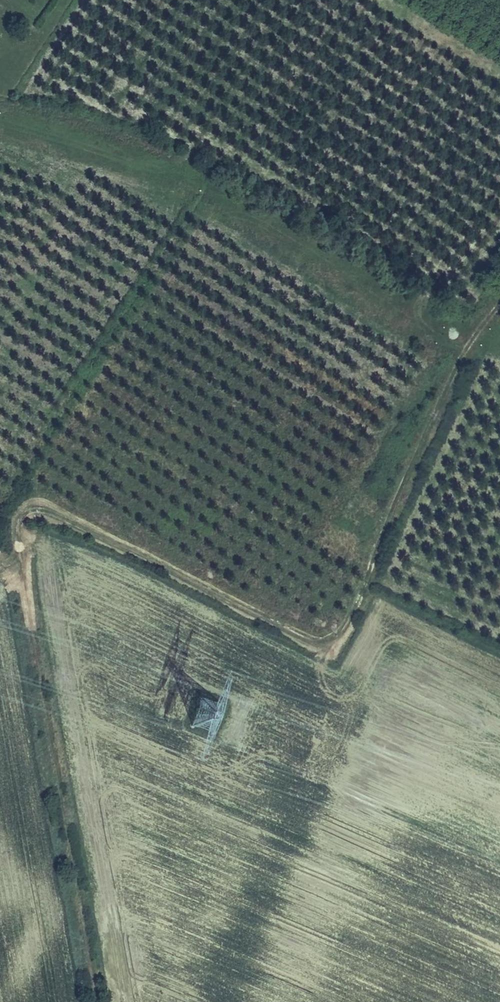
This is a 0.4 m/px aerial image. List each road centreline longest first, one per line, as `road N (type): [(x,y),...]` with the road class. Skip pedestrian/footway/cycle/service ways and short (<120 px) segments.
road 1 (track): [(87,966),(22,542),(26,517),(37,510),(57,515),(296,636),(328,637),(362,589),(446,385),(499,302)]

